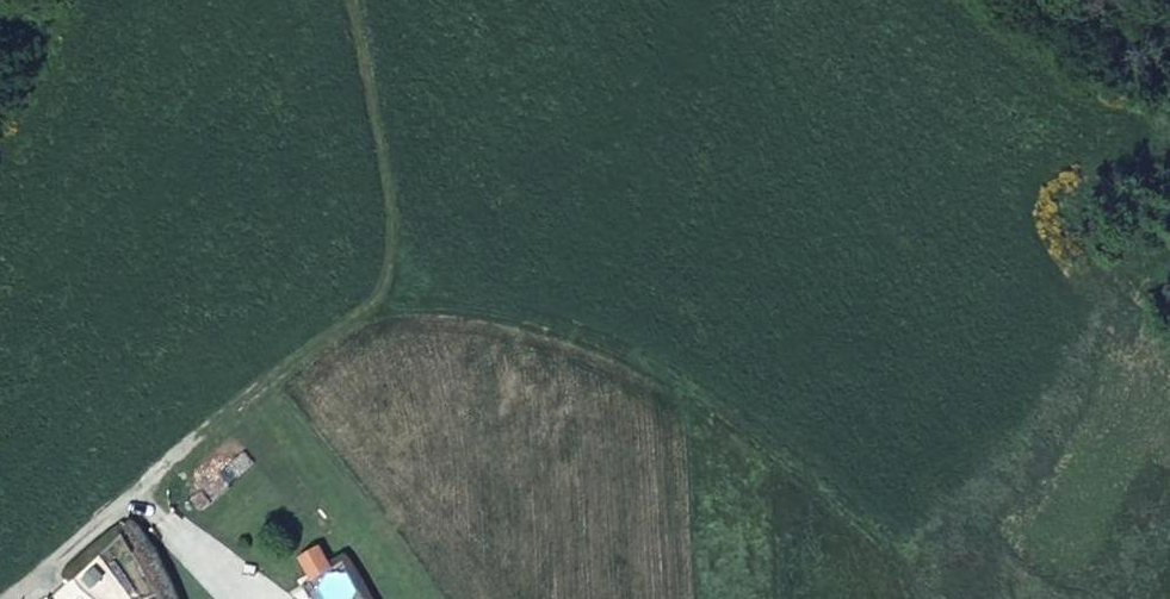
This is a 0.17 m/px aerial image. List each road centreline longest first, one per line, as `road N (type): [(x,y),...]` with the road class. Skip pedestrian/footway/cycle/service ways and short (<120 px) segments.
road 1 (track): [(344,0),(376,129),(384,295),(30,598)]
road 2 (track): [(753,432),(643,365),(547,319),(384,295)]
road 3 (track): [(753,432),(896,562),(913,598)]

